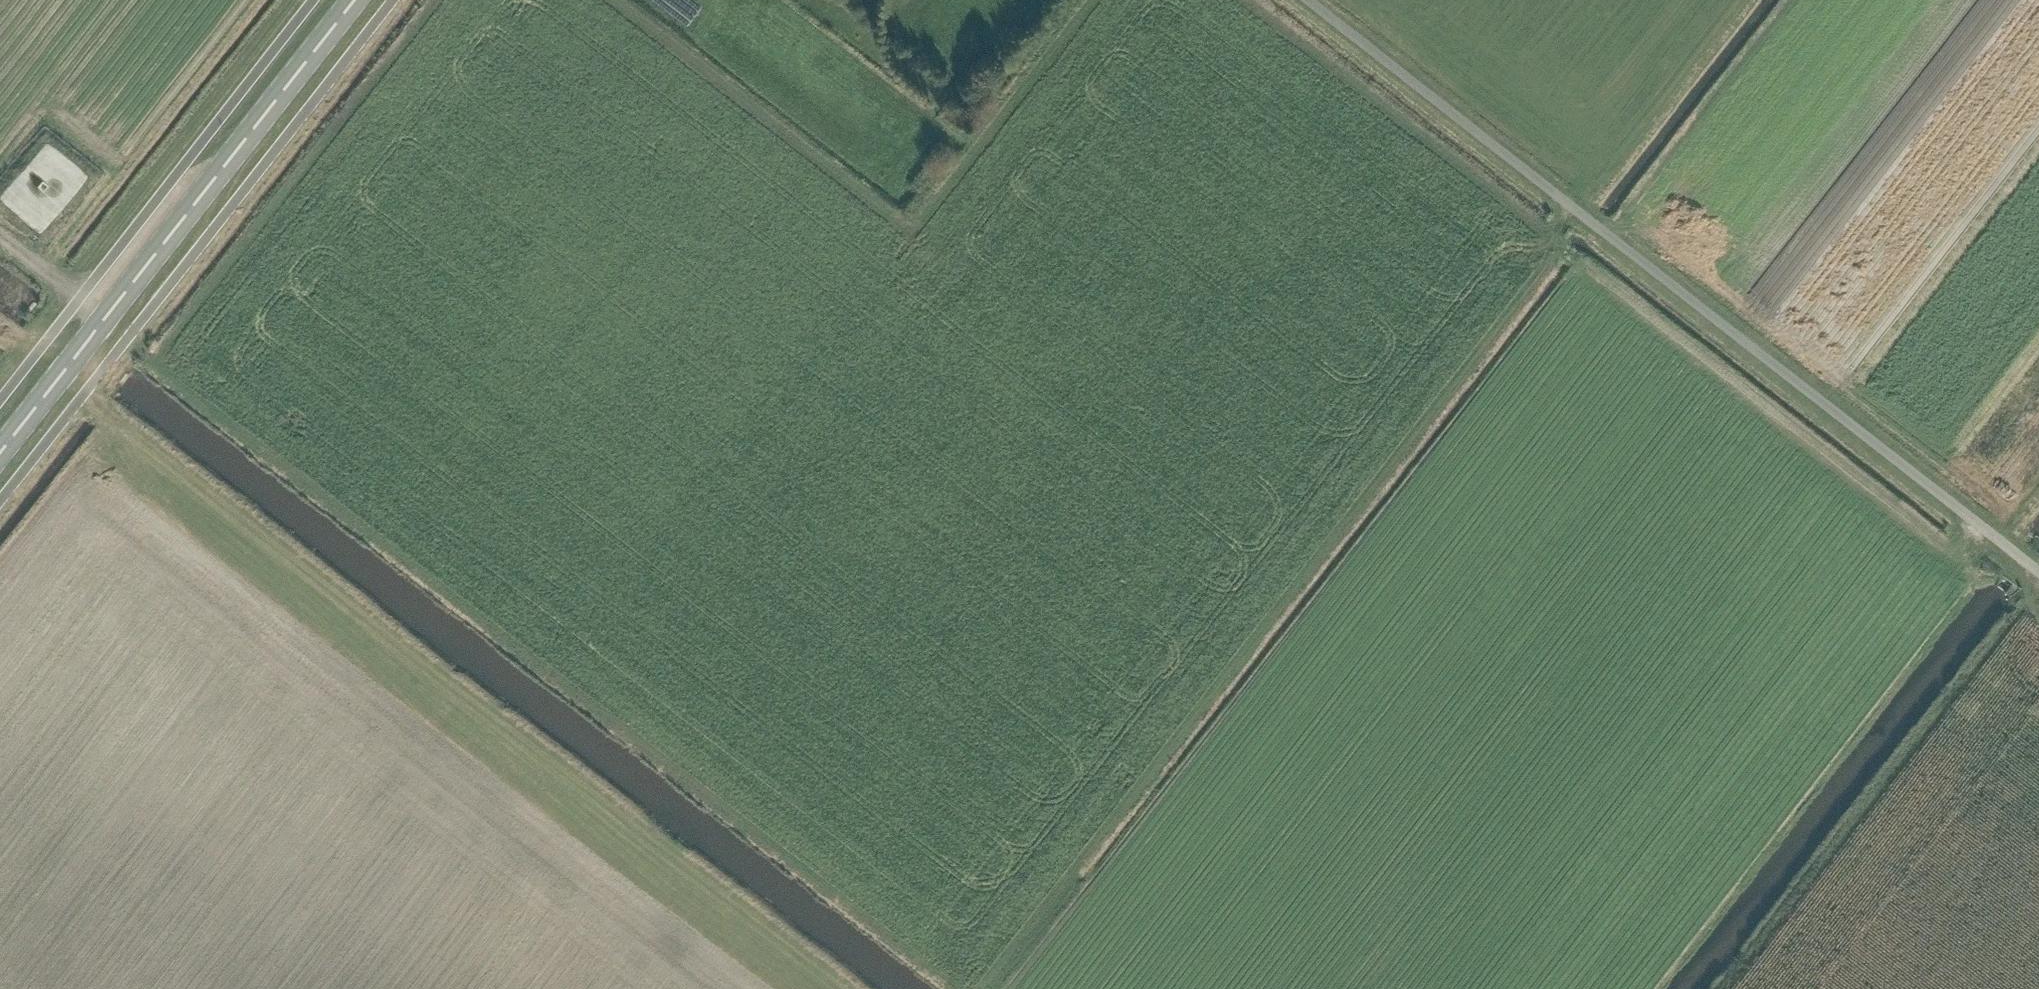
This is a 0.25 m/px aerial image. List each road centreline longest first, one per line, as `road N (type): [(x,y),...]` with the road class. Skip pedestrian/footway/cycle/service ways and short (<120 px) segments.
road 1 (unclassified): [(2038,578),(1300,0)]
road 2 (secondary): [(0,454),(355,0)]
road 3 (track): [(146,358),(0,245)]

